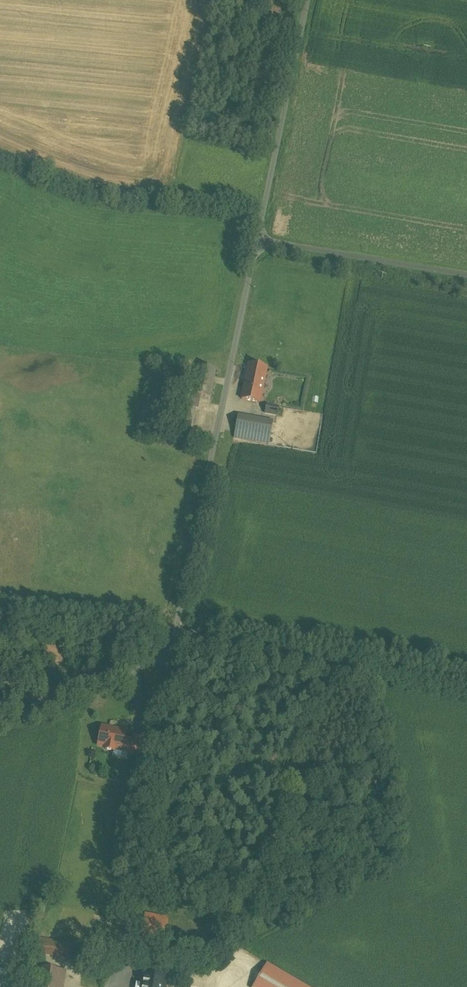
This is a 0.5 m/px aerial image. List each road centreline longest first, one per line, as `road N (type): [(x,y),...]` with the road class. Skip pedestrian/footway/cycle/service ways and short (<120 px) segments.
road 1 (residential): [(0,715),(148,675),(260,236)]
road 2 (residential): [(260,236),(309,0)]
road 3 (residential): [(466,269),(260,236)]

